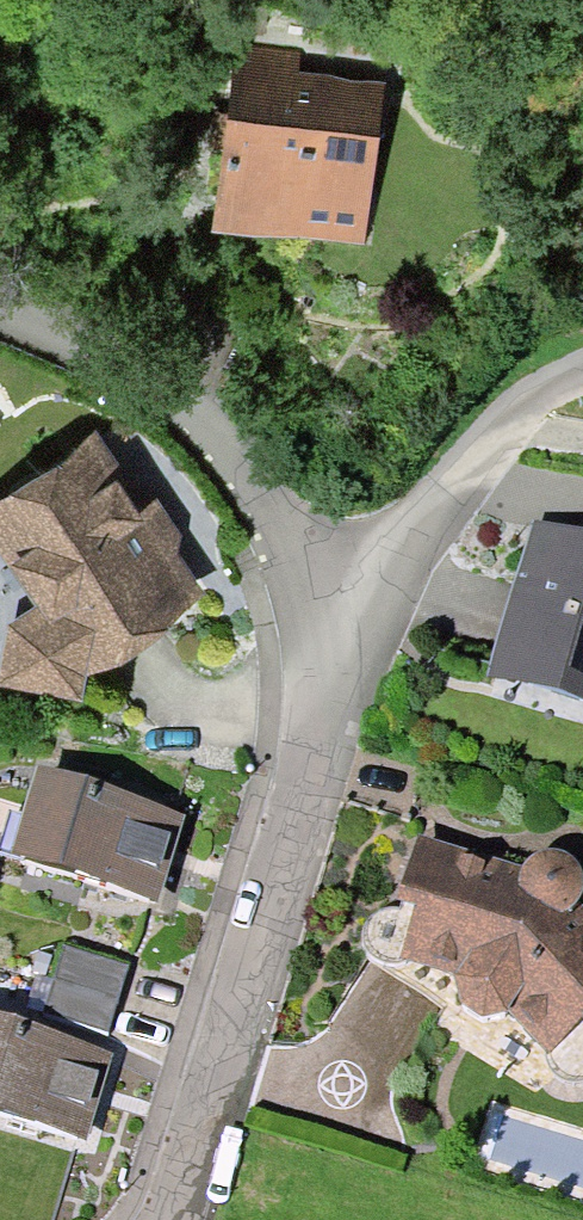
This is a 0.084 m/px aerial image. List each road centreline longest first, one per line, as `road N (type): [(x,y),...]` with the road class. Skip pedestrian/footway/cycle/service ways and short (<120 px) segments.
road 1 (residential): [(0,306),(167,399),(280,500),(330,640),(310,788),(164,1219)]
road 2 (track): [(330,640),(422,509),(540,386),(582,372)]

